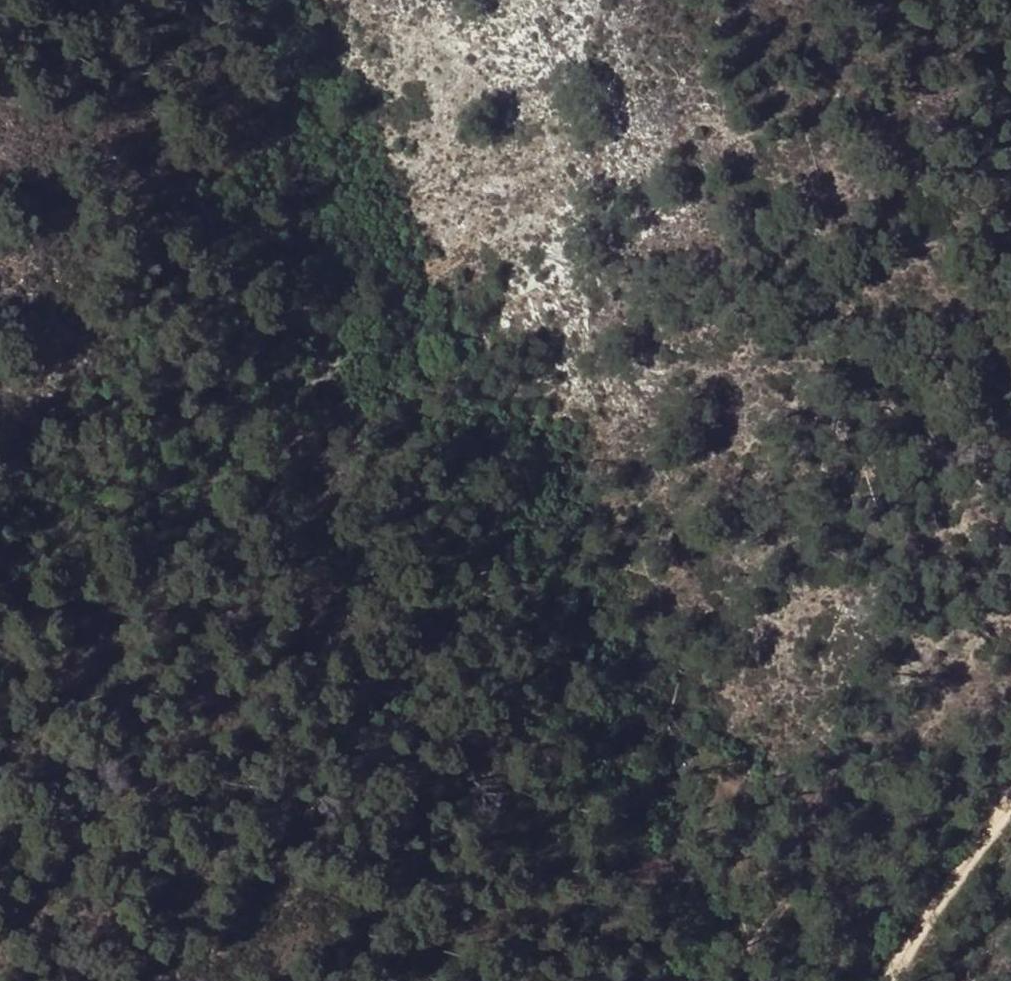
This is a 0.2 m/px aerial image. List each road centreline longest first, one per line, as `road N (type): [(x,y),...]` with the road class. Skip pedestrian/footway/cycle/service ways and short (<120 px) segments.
road 1 (track): [(1010,800),(893,980)]

